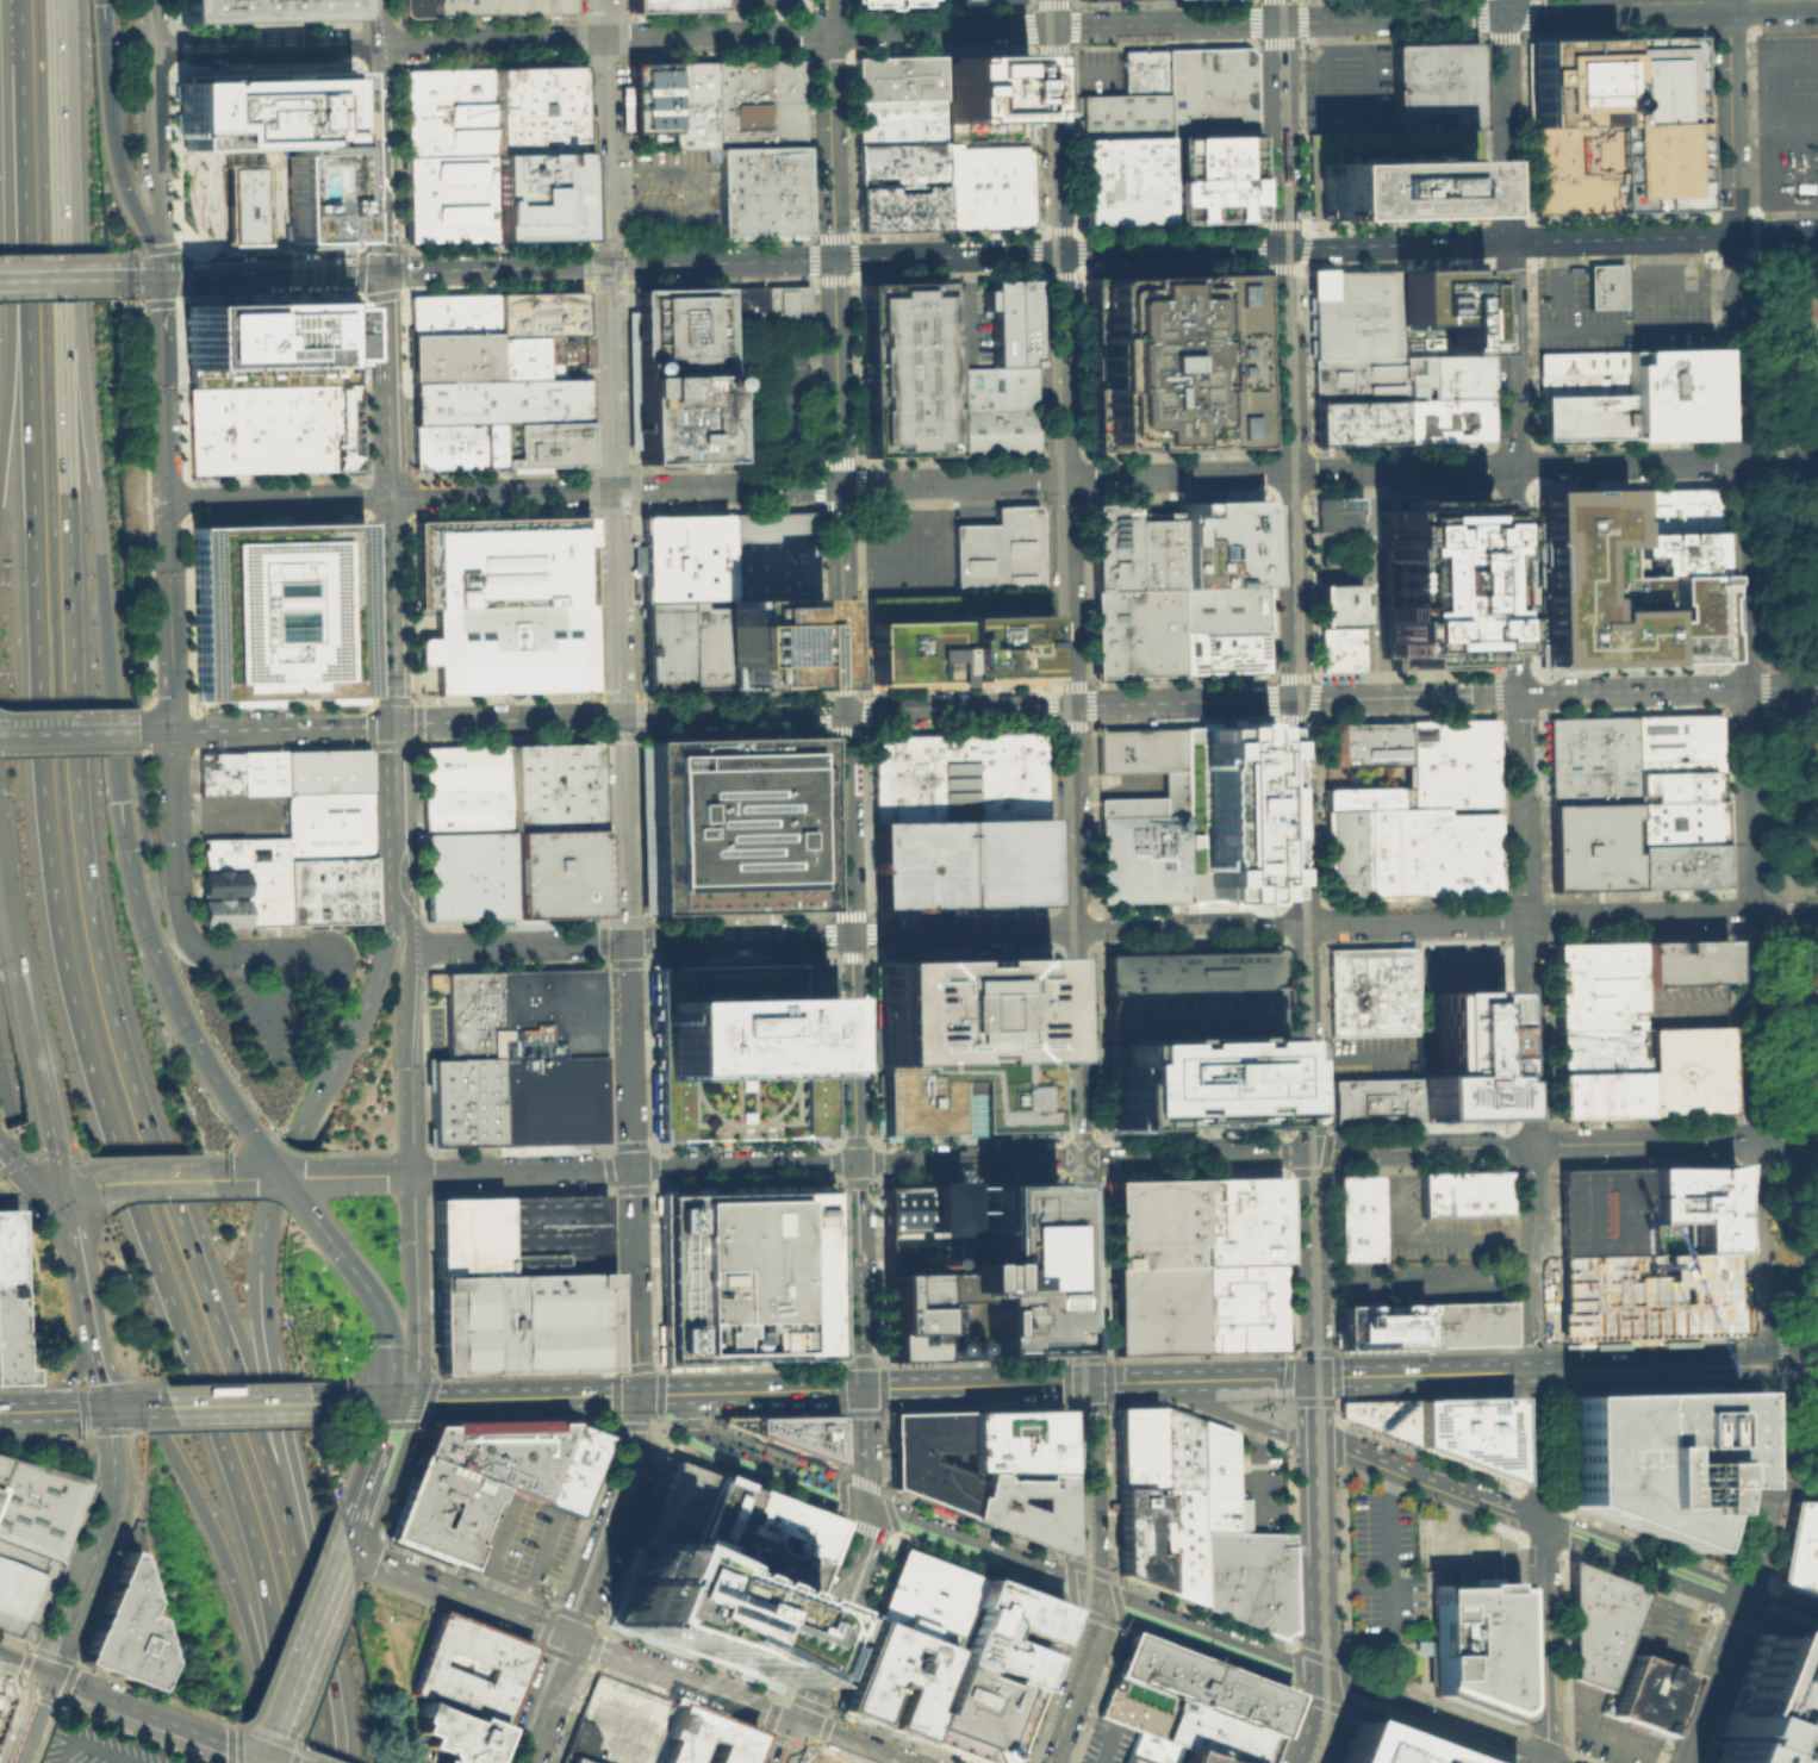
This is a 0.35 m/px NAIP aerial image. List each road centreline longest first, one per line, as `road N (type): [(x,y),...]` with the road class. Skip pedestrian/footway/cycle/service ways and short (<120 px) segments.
road 1 (motorway): [(11,15),(38,772),(55,920),(91,1074),(263,1587),(280,1659),(286,1762)]
road 2 (motorway): [(311,1603),(137,1109),(100,977),(74,789),(64,561),(68,300)]
road 3 (primary): [(1817,233),(608,266)]
road 4 (primary): [(845,710),(1817,685)]
road 5 (residential): [(1817,911),(851,936)]
road 6 (tertiary): [(1306,1151),(406,1175)]
road 7 (tertiary): [(845,710),(826,0)]
road 8 (residential): [(1520,693),(1502,14)]
road 9 (tertiary): [(1071,704),(1088,1383)]
road 10 (tertiary): [(1310,1375),(1294,699)]
road 11 (motorway): [(118,800),(81,354),(68,300)]
road 12 (tertiary): [(1052,0),(1064,479)]
road 13 (tertiary): [(672,1394),(709,1446),(1094,1594)]
road 14 (tertiary): [(1094,1594),(1535,1762)]
road 15 (tertiary): [(1281,21),(827,33)]
road 16 (residential): [(624,942),(636,1394)]
road 17 (residential): [(1532,1145),(1520,693)]
road 18 (residential): [(1064,479),(612,490)]
road 19 (residential): [(1750,912),(1736,462)]
road 20 (residential): [(1736,462),(1288,473)]
road 21 (motorway): [(11,15),(0,436)]
road 22 (motorway): [(278,1178),(164,997),(126,871),(118,800)]
road 23 (motorway): [(311,1603),(305,1537),(263,1343),(268,1207)]
road 24 (residential): [(1538,1379),(1544,1762)]
road 25 (secondary): [(907,1762),(572,1634)]
road 26 (tertiary): [(169,728),(160,375)]
road 27 (motorway): [(162,1432),(234,1580),(280,1762)]
road 28 (secondary): [(797,1720),(868,1527),(863,1389)]
road 29 (tertiary): [(410,1284),(409,947)]
road 30 (tertiary): [(1301,1762),(1320,1657),(1314,1441)]
road 31 (tertiary): [(1817,1627),(1543,1524)]
road 32 (motorway): [(68,300),(58,14)]
road 33 (motorway): [(289,1150),(368,1002),(386,947),(387,890)]
road 34 (tertiary): [(105,1408),(112,1494),(45,1676)]
road 35 (primary): [(393,1401),(391,1340),(379,1303),(278,1178)]
road 36 (motorway): [(157,247),(117,170),(101,0)]
road 37 (secondary): [(0,1659),(241,1749)]
road 38 (tertiary): [(636,1394),(635,1457),(572,1634)]
road 39 (tertiary): [(1282,248),(1276,0)]
road 40 (tertiary): [(572,1634),(341,1546)]
road 41 (primary): [(636,1394),(393,1401)]
road 42 (residential): [(1729,5),(1733,235)]
road 43 (tertiary): [(1729,5),(1502,14)]
road 44 (residential): [(1757,1139),(1750,912)]
road 45 (primary): [(608,266),(381,272)]
road 46 (residential): [(851,936),(624,942)]
road 47 (tertiary): [(855,1163),(851,936)]
road 48 (residential): [(1736,462),(1733,235)]
road 49 (tertiary): [(863,1389),(855,1163)]
road 50 (residential): [(612,490),(618,716)]
road 51 (tertiary): [(381,272),(375,46)]
road 52 (tertiary): [(1294,699),(1288,473)]
road 53 (tertiary): [(851,936),(845,710)]
road 54 (residential): [(618,716),(624,942)]
road 55 (tertiary): [(1532,1145),(1306,1151)]
road 56 (secondary): [(393,722),(387,496)]
road 57 (residential): [(375,46),(149,49)]
road 58 (tertiary): [(1064,479),(1071,704)]
road 59 (primary): [(381,272),(156,279)]
road 60 (primary): [(1088,1383),(863,1389)]
road 61 (tertiary): [(1288,473),(1282,248)]
road 62 (tertiary): [(1757,1139),(1532,1145)]
road 63 (secondary): [(262,1756),(341,1546)]
road 64 (secondary): [(169,728),(393,722)]
road 65 (residential): [(1064,479),(1288,473)]
road 66 (residential): [(608,266),(612,490)]
road 67 (residential): [(163,499),(387,496)]
road 68 (primary): [(58,1191),(105,1408)]
road 69 (tertiary): [(1502,14),(1281,21)]
road 70 (residential): [(186,942),(173,911),(169,728)]
road 71 (residential): [(1538,1360),(1532,1145)]
road 72 (tertiary): [(1088,1383),(1094,1594)]
road 73 (residential): [(1761,1347),(1757,1139)]
road 74 (tertiary): [(406,1175),(207,1179)]
road 75 (residential): [(157,247),(149,49)]
road 76 (primary): [(863,1389),(672,1394)]
road 77 (primary): [(1496,1372),(1310,1375)]
road 78 (residential): [(671,37),(486,43)]
road 79 (tertiary): [(1148,1381),(1314,1441)]
road 80 (residential): [(1682,1762),(1744,1599)]
road 81 (primary): [(1310,1375),(1148,1381)]
road 82 (motorway): [(329,1762),(311,1603)]
road 83 (secondary): [(341,1546),(393,1401)]
road 84 (primary): [(1727,1365),(1577,1370)]
road 85 (tertiary): [(1455,1490),(1314,1441)]
road 86 (tertiary): [(1094,1594),(1092,1625),(1056,1725)]
road 87 (secondary): [(572,1634),(526,1762)]
road 88 (residential): [(602,39),(605,174)]
road 89 (tertiary): [(393,1401),(409,1378),(410,1284)]
road 90 (motorway): [(15,971),(37,1090)]
road 91 (residential): [(0,1431),(113,1470)]

